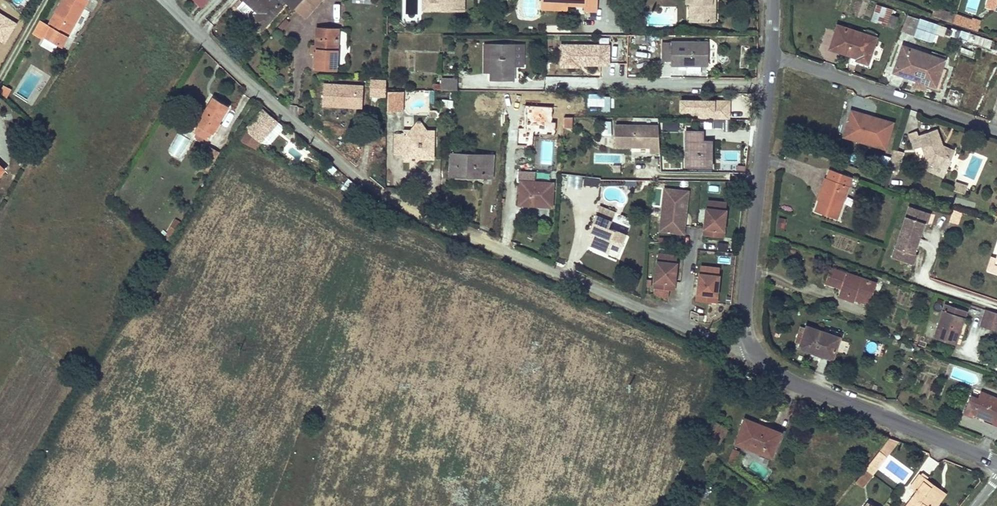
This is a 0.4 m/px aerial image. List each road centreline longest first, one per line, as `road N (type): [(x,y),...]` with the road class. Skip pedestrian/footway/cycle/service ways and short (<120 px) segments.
road 1 (residential): [(165,0),(372,190),(729,350),(752,353)]
road 2 (tertiary): [(771,56),(747,292),(752,353)]
road 3 (tertiary): [(752,353),(785,381),(996,465)]
road 4 (residential): [(996,129),(771,56)]

